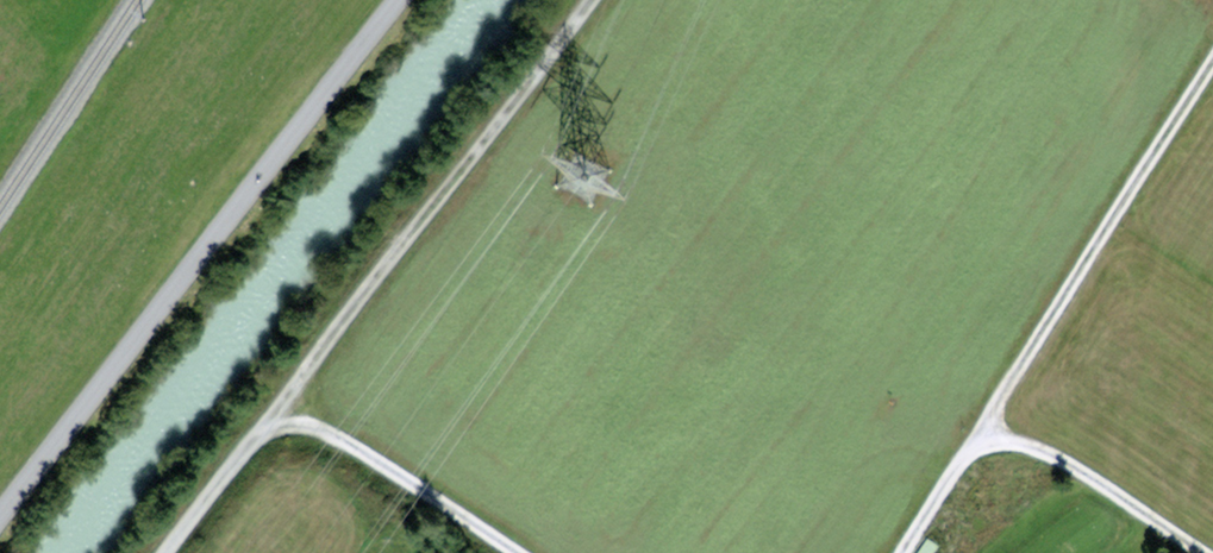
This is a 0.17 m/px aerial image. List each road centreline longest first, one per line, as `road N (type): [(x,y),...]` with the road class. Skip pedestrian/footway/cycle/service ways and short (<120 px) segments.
road 1 (unclassified): [(394,0),(0,509)]
road 2 (track): [(275,413),(592,0)]
road 3 (track): [(1212,66),(988,420)]
road 4 (track): [(275,413),(329,432),(513,552)]
road 5 (track): [(988,420),(1197,552)]
road 6 (track): [(168,552),(275,413)]
road 7 (track): [(906,552),(988,420)]

